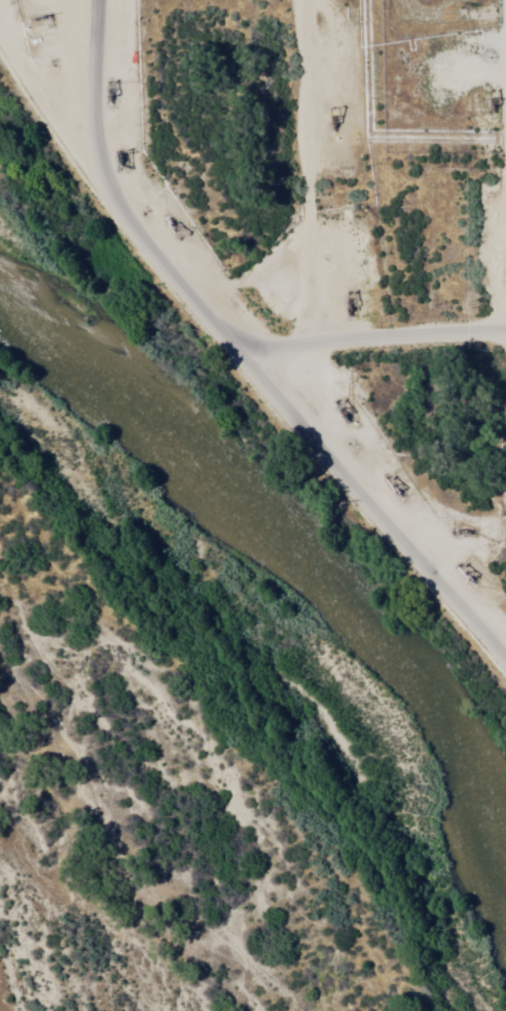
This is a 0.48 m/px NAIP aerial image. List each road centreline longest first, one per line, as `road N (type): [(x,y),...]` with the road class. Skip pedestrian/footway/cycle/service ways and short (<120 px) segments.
road 1 (residential): [(94,81),(96,126),(118,203),(364,501),(488,633)]
road 2 (track): [(303,0),(315,334)]
road 3 (track): [(500,0),(505,283)]

